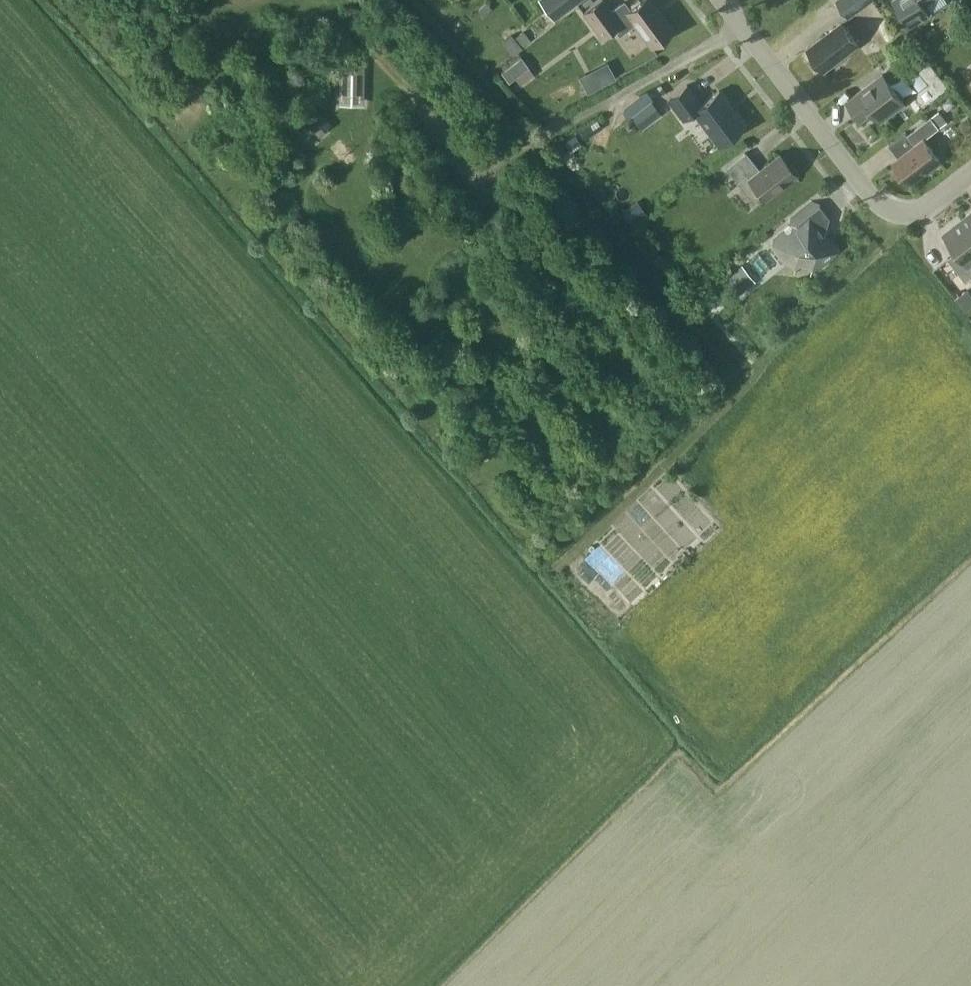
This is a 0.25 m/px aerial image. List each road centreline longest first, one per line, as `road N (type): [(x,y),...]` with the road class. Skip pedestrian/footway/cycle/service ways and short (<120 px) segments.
road 1 (residential): [(970,174),(923,209),(887,210),(723,0)]

